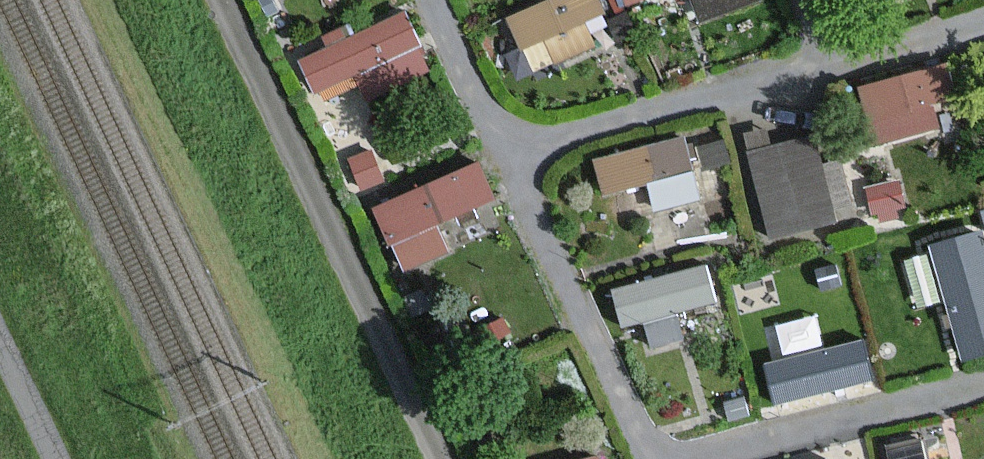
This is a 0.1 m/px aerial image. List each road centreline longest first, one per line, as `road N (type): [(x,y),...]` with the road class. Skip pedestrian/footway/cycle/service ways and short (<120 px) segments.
road 1 (unclassified): [(449,458),(229,0)]
road 2 (unclassified): [(53,458),(0,347)]

